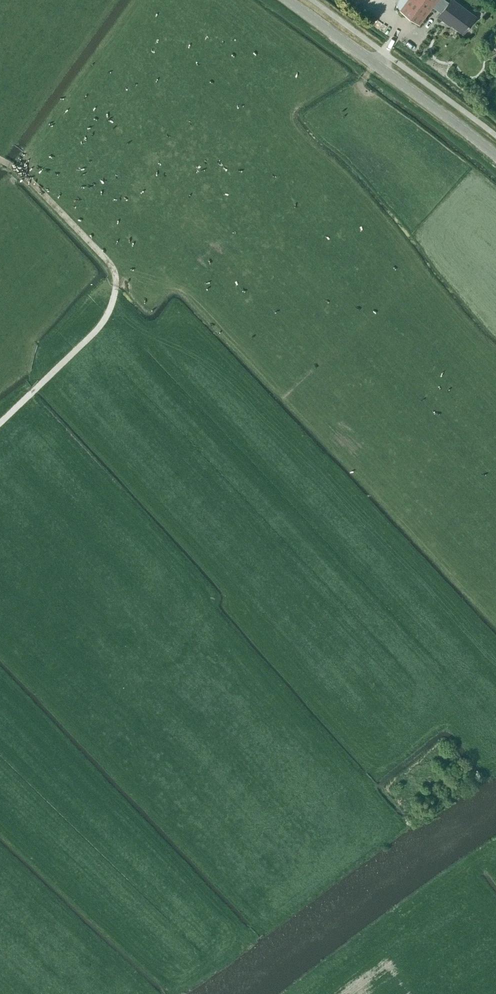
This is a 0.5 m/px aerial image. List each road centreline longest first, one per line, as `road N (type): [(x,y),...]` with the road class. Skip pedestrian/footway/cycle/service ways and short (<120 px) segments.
road 1 (tertiary): [(495,157),(286,0)]

